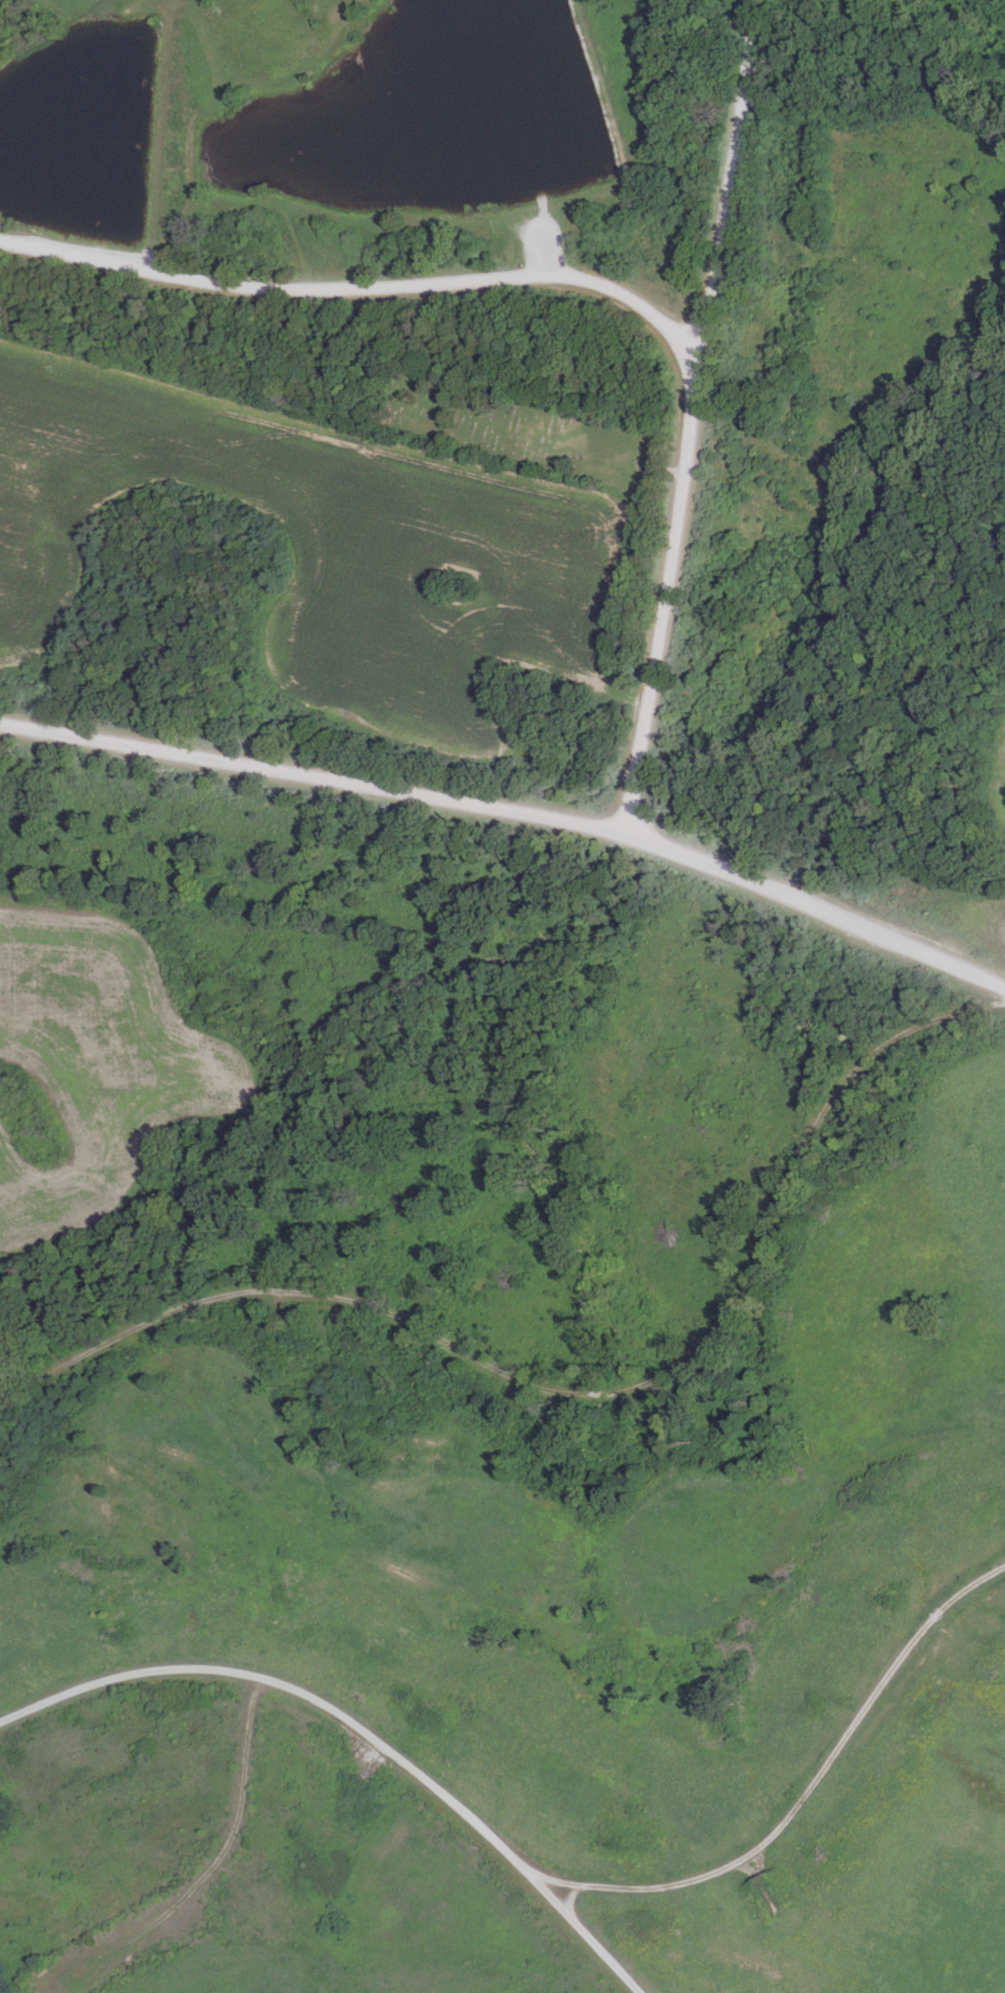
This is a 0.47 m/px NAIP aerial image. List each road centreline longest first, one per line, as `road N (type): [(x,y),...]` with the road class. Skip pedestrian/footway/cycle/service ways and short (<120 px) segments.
road 1 (residential): [(0,243),(271,289),(569,275),(627,293),(670,330),(689,382),(681,495),(628,834),(1004,986)]

